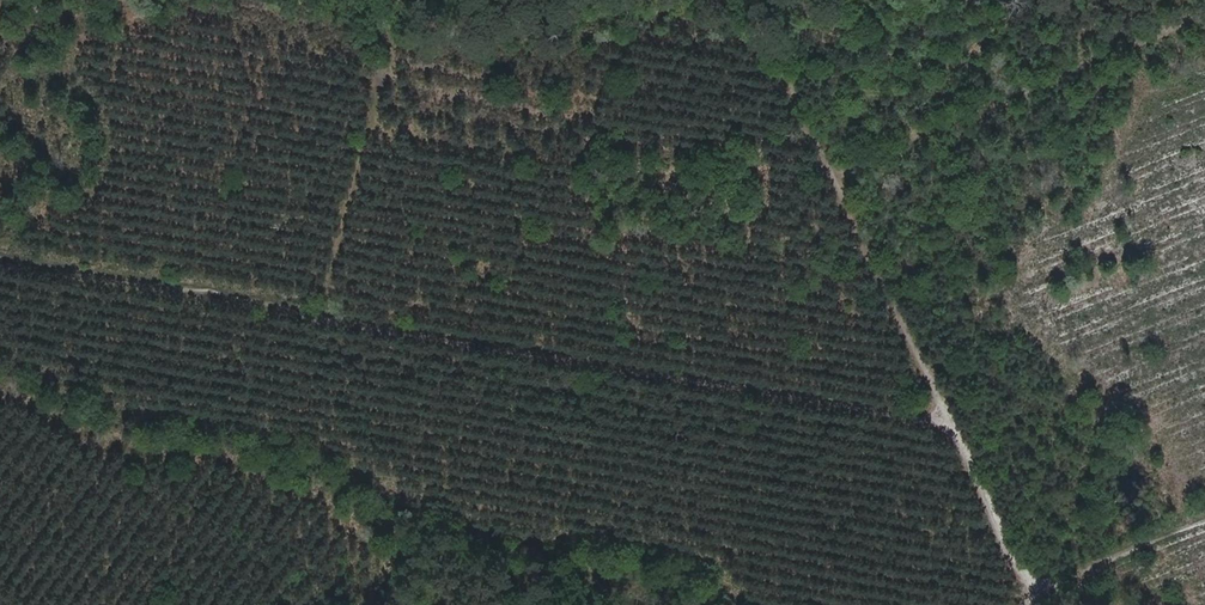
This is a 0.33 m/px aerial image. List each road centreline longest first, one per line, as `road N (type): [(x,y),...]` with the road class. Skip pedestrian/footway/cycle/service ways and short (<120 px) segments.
road 1 (track): [(958,431),(924,418),(0,261)]
road 2 (track): [(757,0),(1030,587),(1204,521)]
road 3 (track): [(841,180),(921,135),(1204,15)]
road 4 (track): [(329,317),(405,0)]

